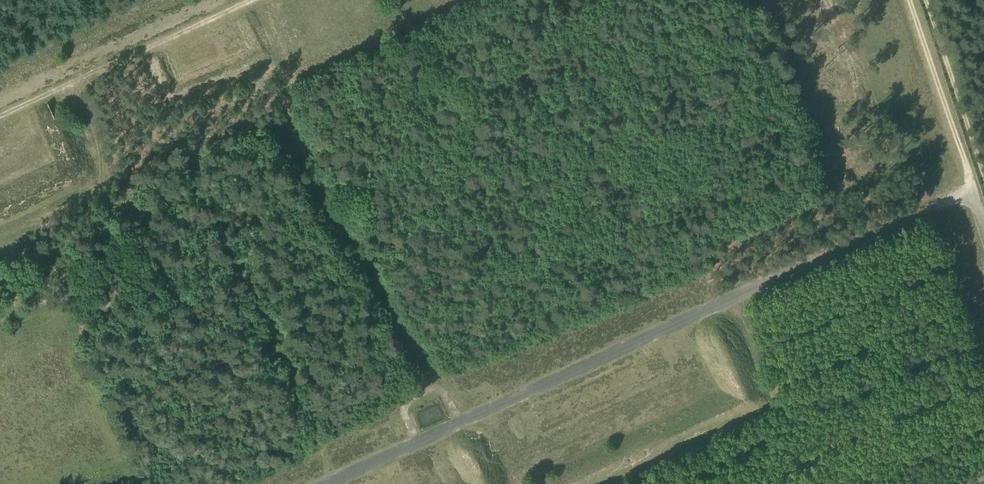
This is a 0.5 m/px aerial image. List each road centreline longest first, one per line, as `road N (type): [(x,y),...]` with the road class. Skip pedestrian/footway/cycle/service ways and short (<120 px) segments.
road 1 (track): [(331,483),(974,189)]
road 2 (track): [(0,120),(259,0)]
road 3 (track): [(911,0),(974,189)]
road 4 (track): [(925,0),(983,178)]

